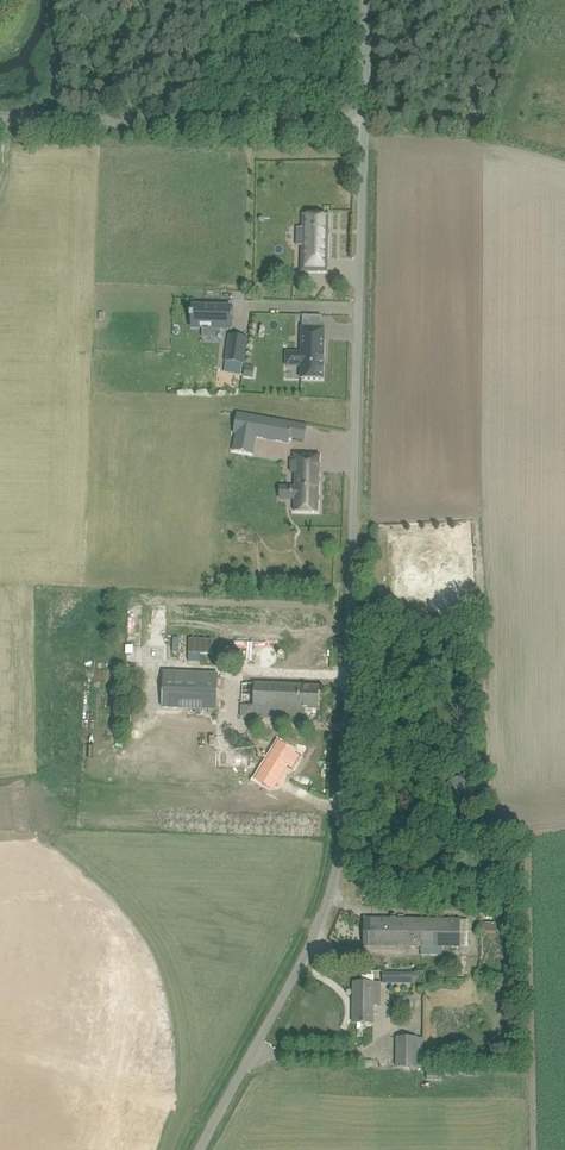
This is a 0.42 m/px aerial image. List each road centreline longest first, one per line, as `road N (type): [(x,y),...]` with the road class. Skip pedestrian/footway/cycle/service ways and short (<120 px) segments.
road 1 (unclassified): [(198,1149),(311,943),(337,848),(361,130)]
road 2 (unclassified): [(361,130),(0,124)]
road 3 (unclassified): [(361,130),(366,0)]

